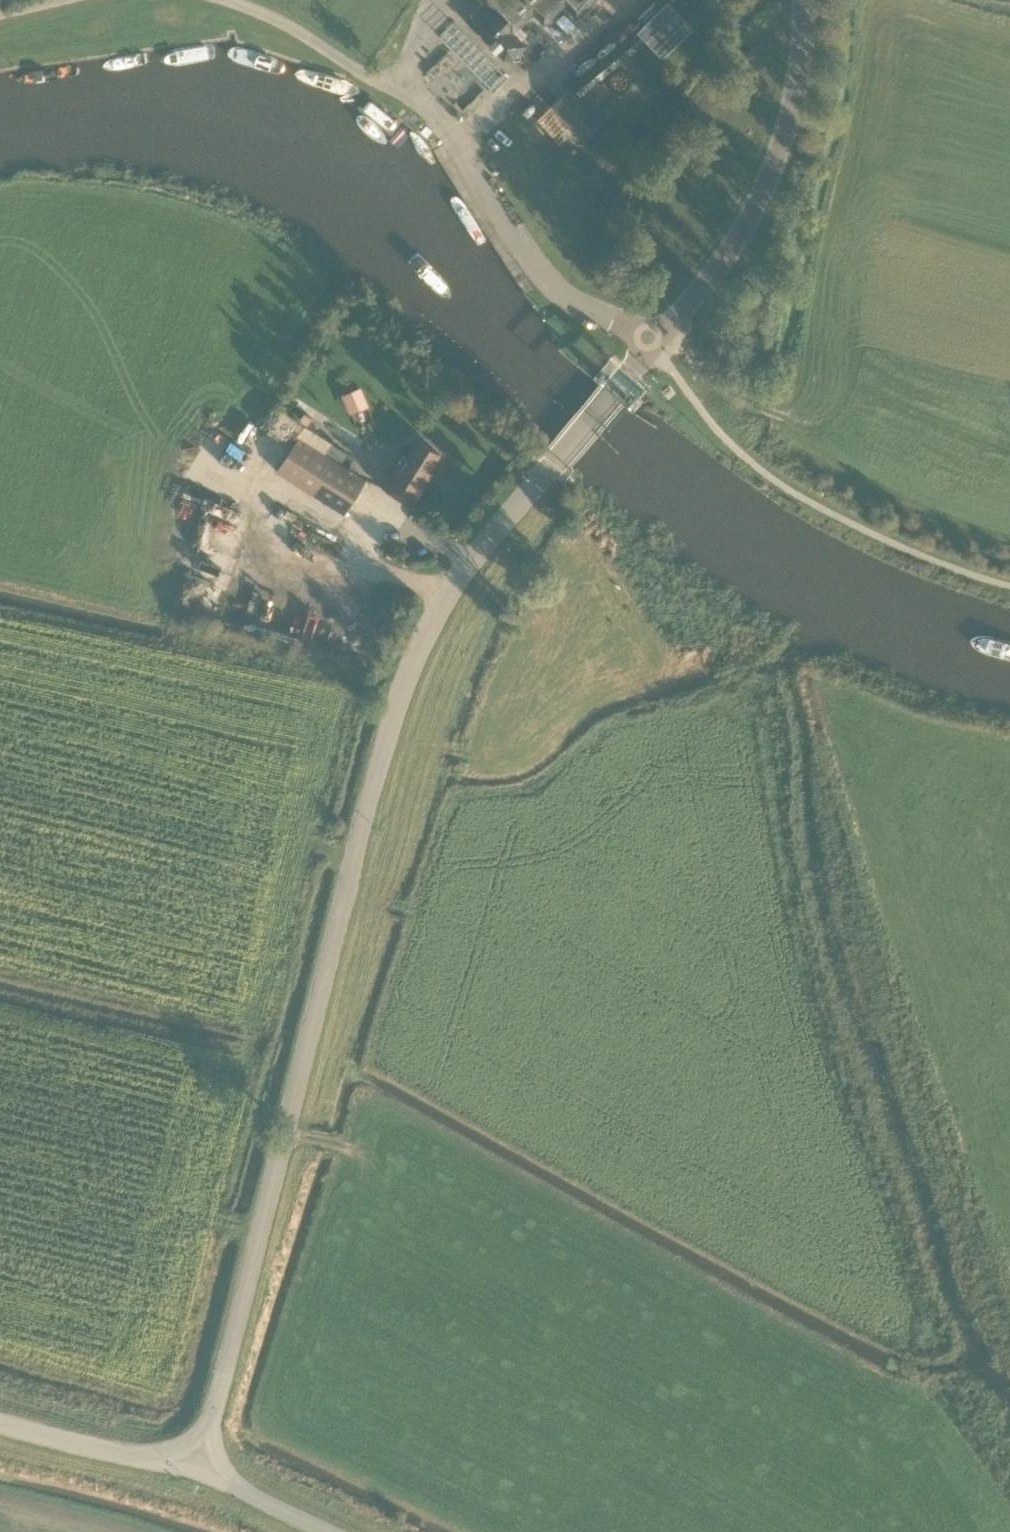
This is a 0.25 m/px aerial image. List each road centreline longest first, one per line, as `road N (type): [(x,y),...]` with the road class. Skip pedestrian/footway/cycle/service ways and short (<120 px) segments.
road 1 (tertiary): [(199,1468),(400,696),(454,593),(655,345)]
road 2 (unclassified): [(655,345),(546,277),(461,145),(402,88),(434,0)]
road 3 (tertiary): [(655,345),(732,245),(765,187),(796,86),(802,0)]
road 4 (tertiary): [(199,1468),(0,1420)]
road 5 (unclassified): [(333,1531),(199,1468)]

